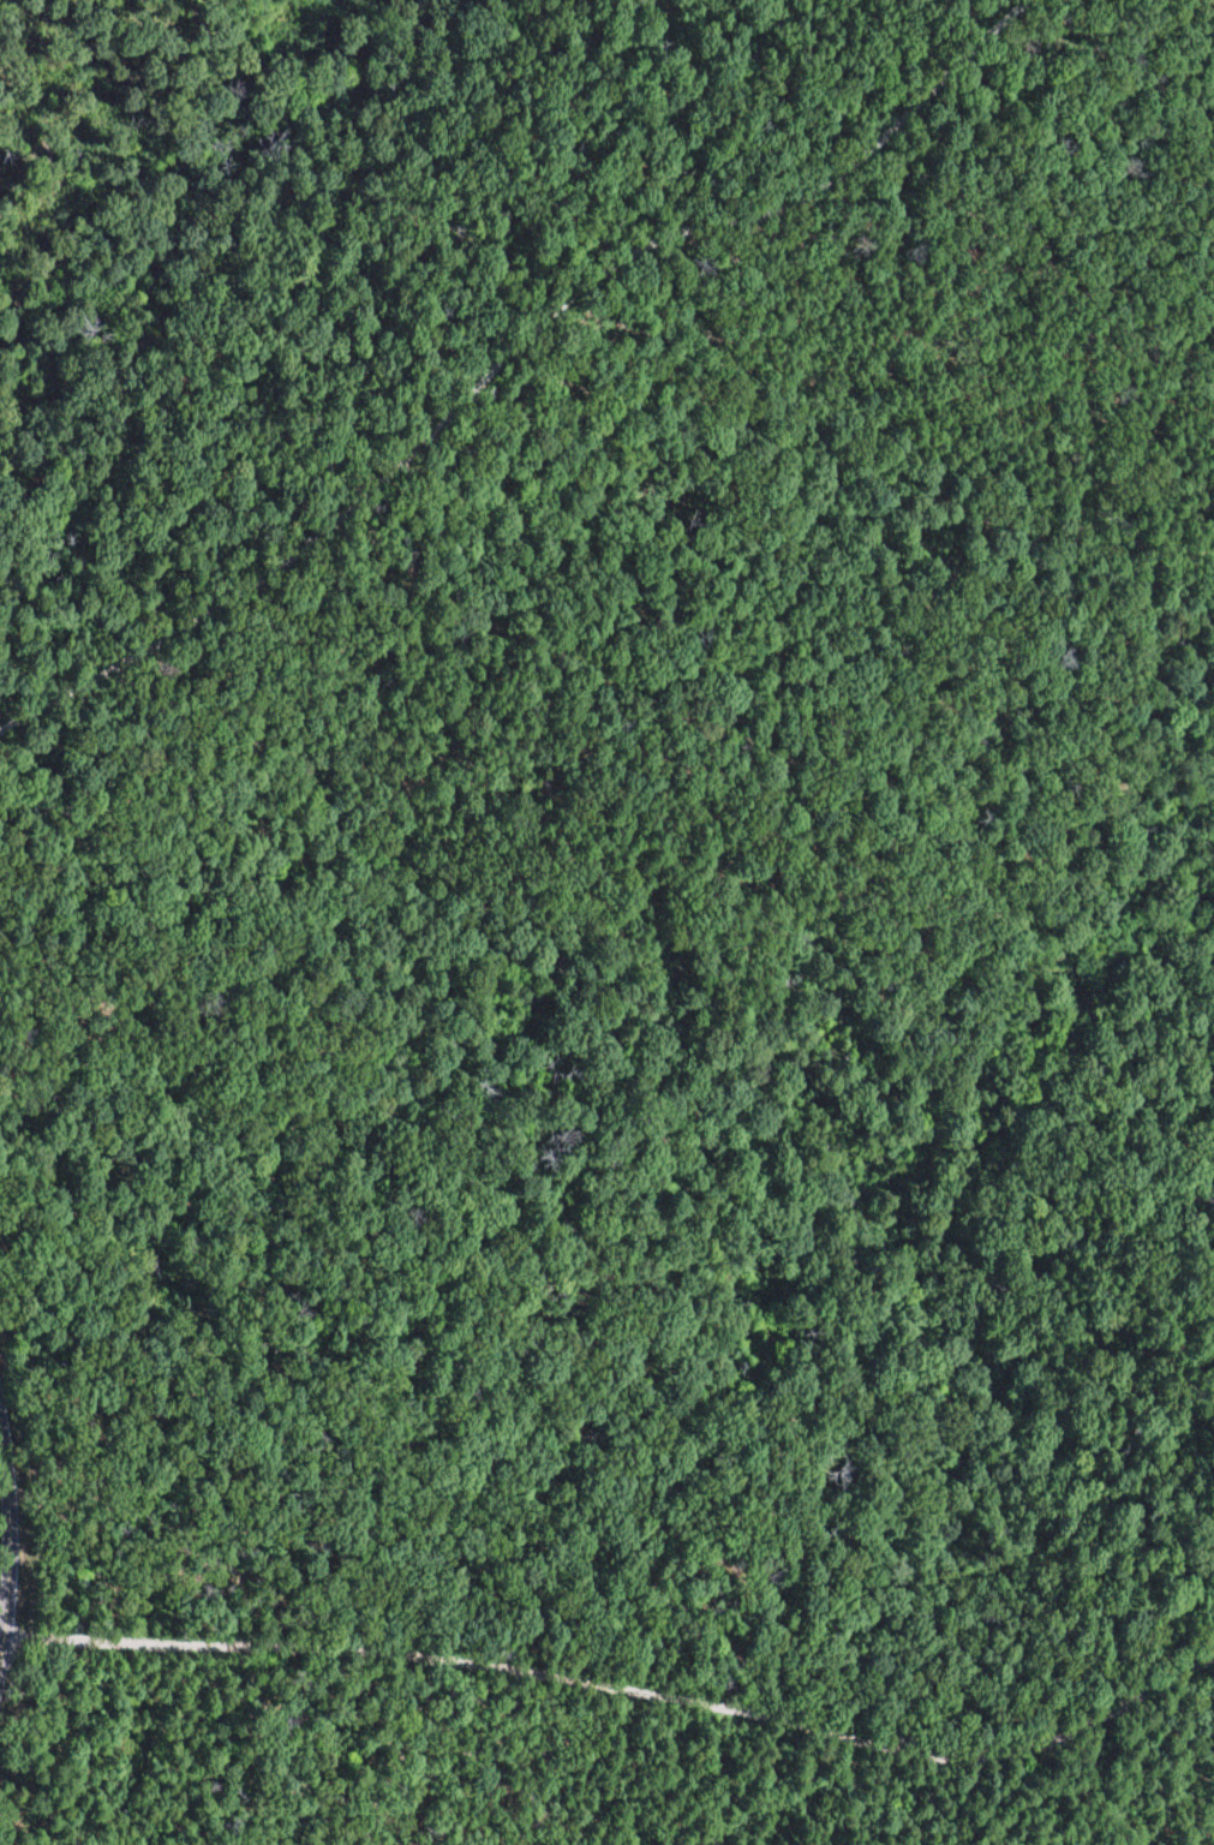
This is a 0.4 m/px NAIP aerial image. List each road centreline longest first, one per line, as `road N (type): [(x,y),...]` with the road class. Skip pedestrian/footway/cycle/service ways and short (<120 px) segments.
road 1 (residential): [(0,726),(321,513),(551,308),(845,166),(961,43),(1041,0)]
road 2 (residential): [(1213,1680),(1036,1760),(896,1760),(7,1644)]
road 3 (tertiary): [(0,1674),(7,1644),(0,1485)]

